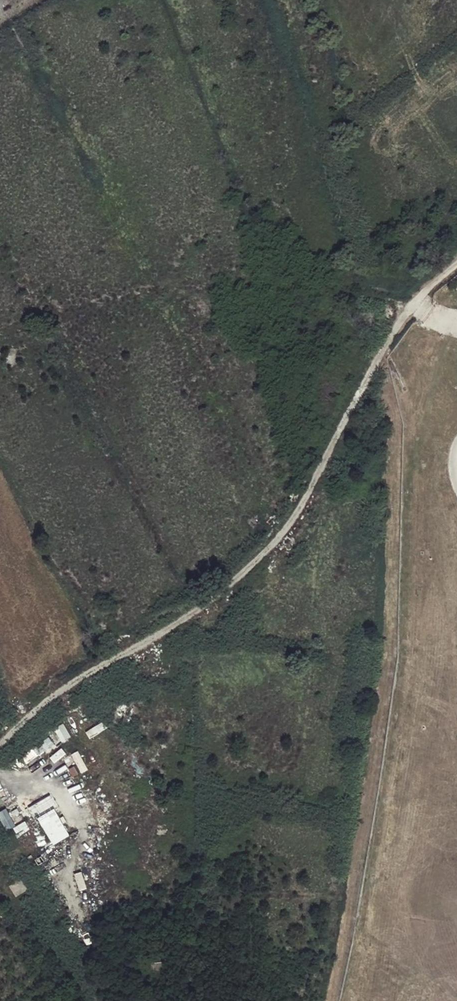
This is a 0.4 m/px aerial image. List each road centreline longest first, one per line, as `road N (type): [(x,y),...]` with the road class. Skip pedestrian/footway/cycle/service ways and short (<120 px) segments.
road 1 (track): [(456,263),(406,310),(301,508),(264,557),(220,598),(66,687),(0,744)]

